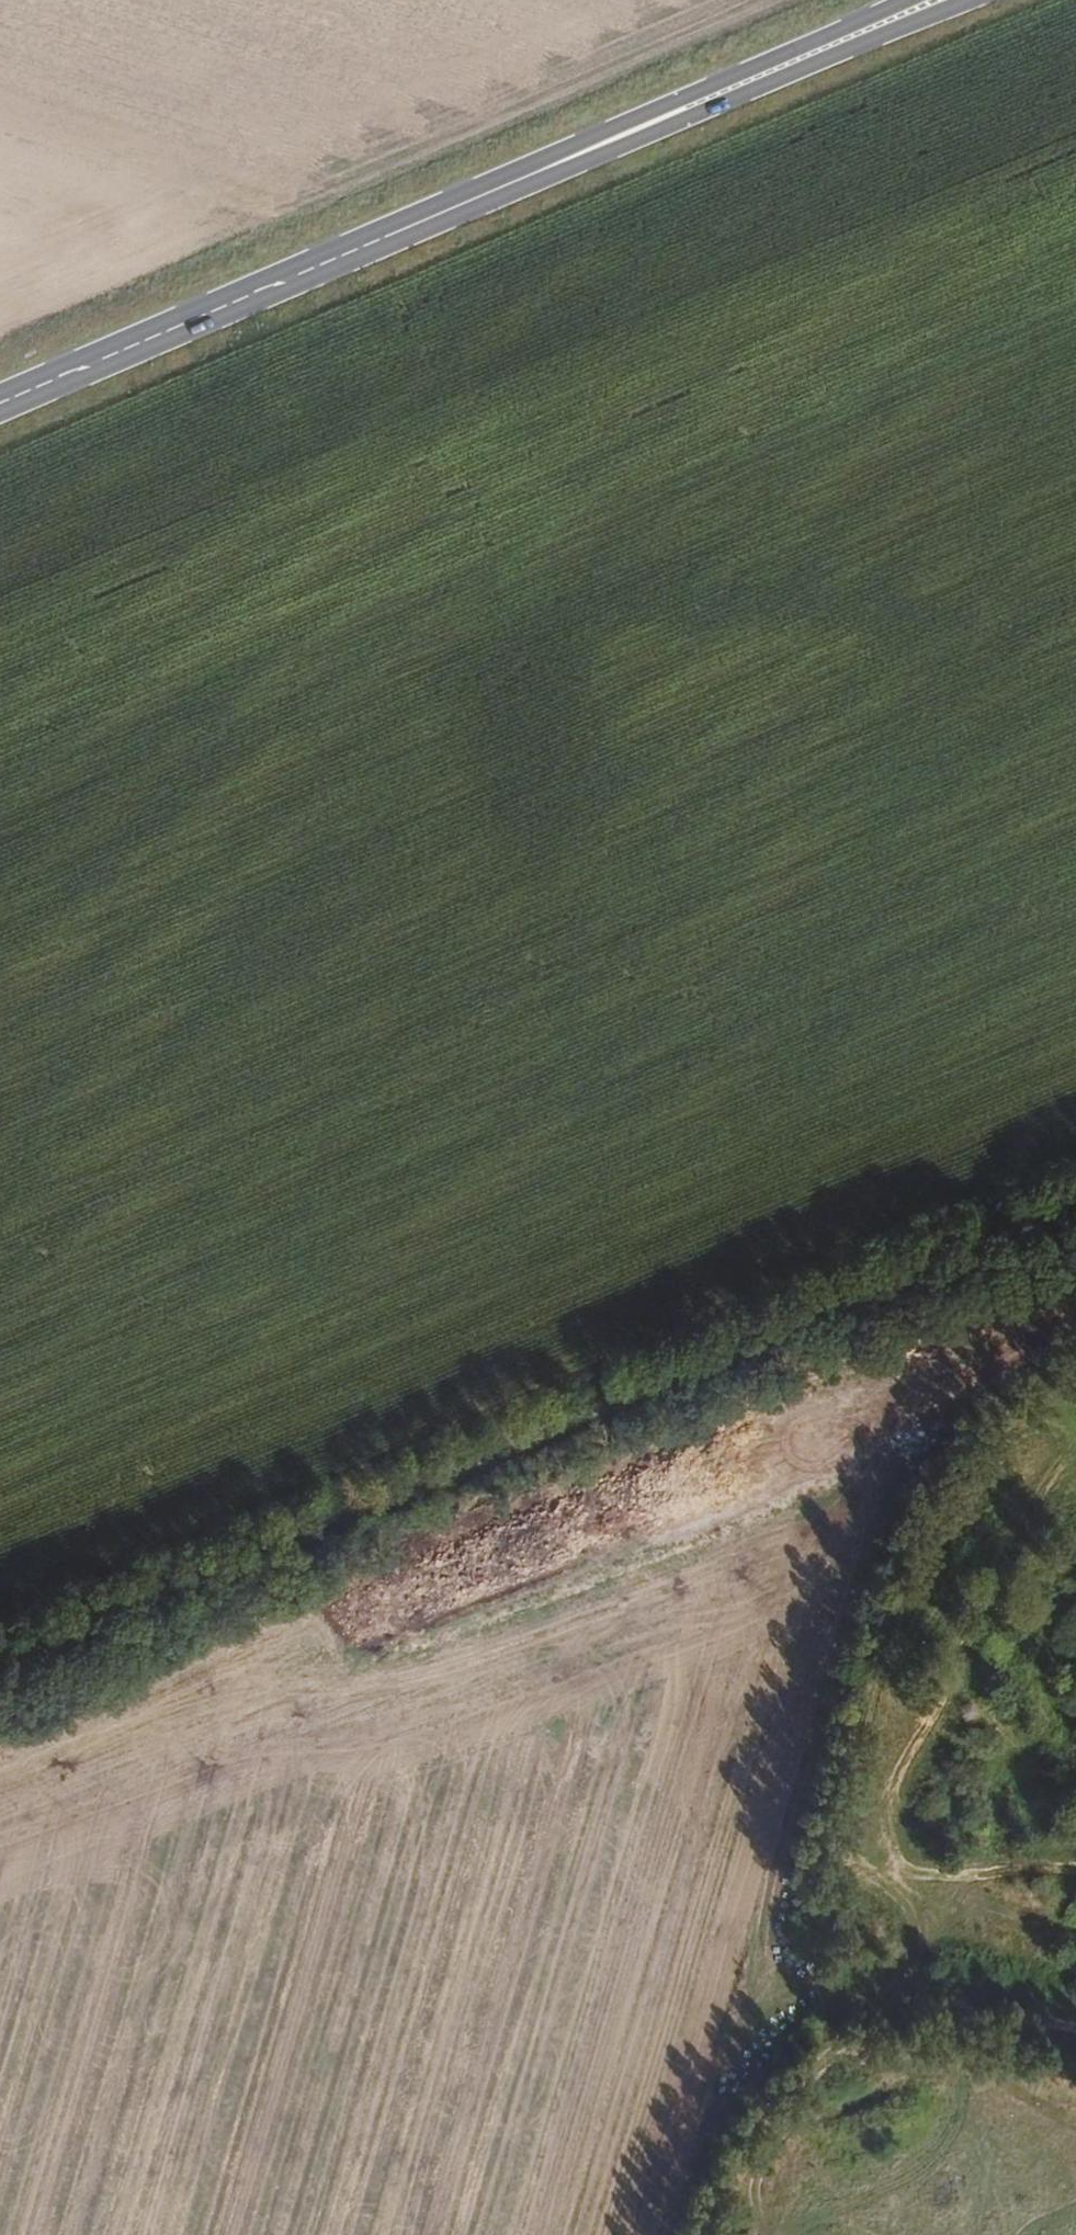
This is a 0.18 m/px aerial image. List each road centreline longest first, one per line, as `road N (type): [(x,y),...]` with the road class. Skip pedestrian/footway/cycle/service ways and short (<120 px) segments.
road 1 (track): [(665,2234),(734,2052),(770,1869),(893,1466),(939,1383),(1075,1313)]
road 2 (primary): [(0,404),(936,0)]

